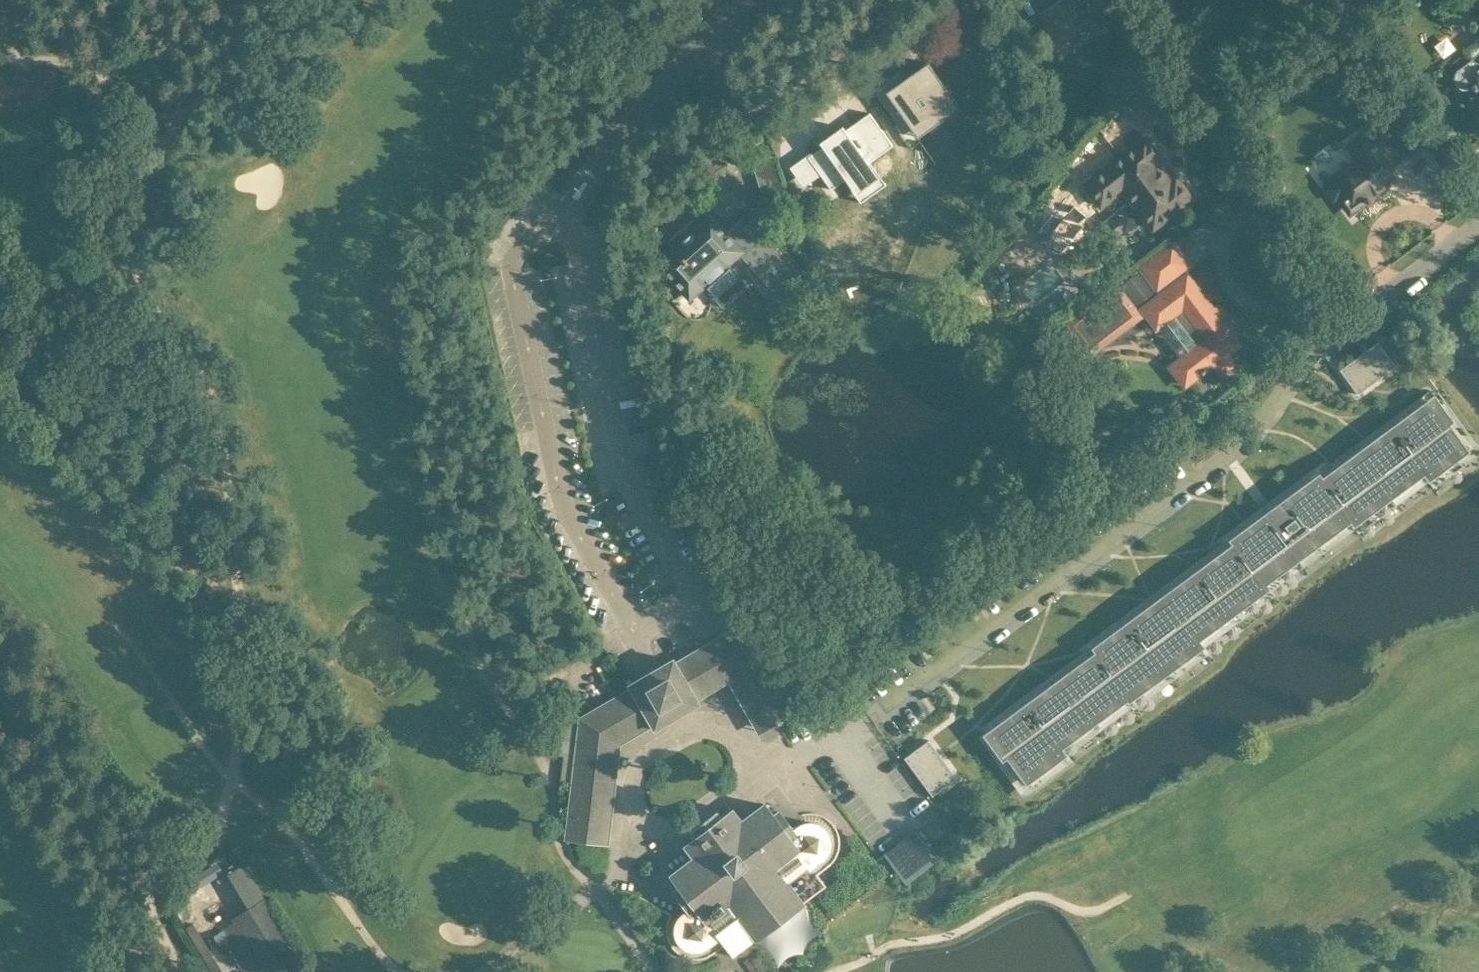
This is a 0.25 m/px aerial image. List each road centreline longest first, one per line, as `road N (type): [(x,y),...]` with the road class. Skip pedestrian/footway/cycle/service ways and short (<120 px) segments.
road 1 (track): [(182,971),(144,879),(215,839),(251,694),(218,413),(194,358),(148,291),(138,256),(139,196),(167,119),(239,67),(291,0)]
road 2 (track): [(1124,896),(1223,788),(1359,712),(1425,653),(1478,631)]
road 3 (residential): [(1304,316),(1170,0)]
road 4 (track): [(1124,896),(1093,912),(1033,893),(976,928),(889,942),(872,958),(832,971)]
road 5 (residential): [(739,0),(596,169)]
road 6 (residential): [(1304,316),(1318,331),(1355,317),(1478,222)]
road 7 (track): [(1124,896),(1148,903),(1244,971)]
road 8 (track): [(689,57),(563,0)]

